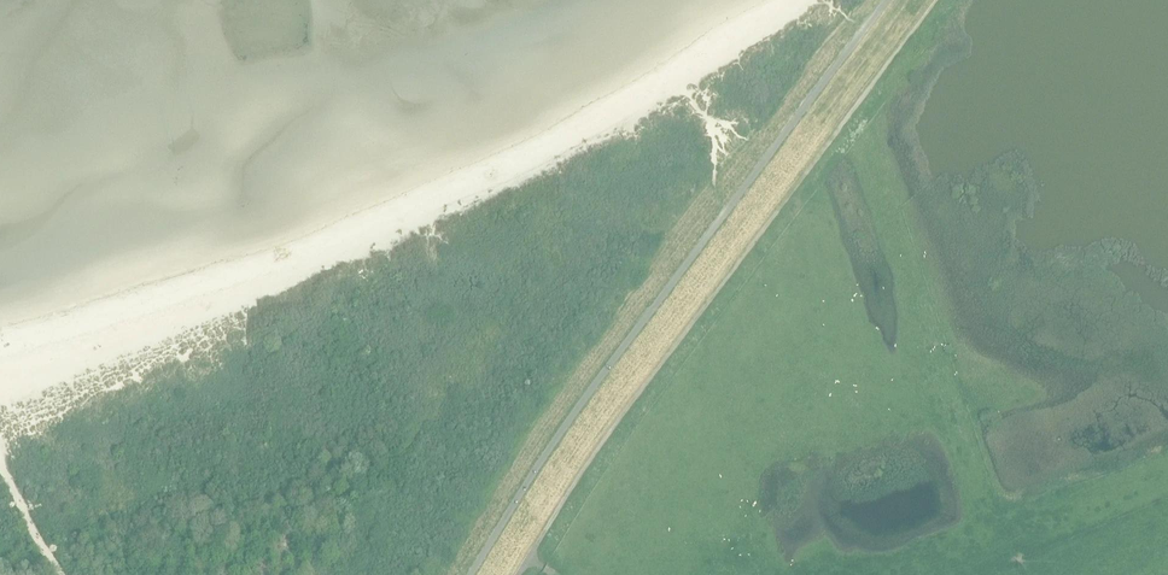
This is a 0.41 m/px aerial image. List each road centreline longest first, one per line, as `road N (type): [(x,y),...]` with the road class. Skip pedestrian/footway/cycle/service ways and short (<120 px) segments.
road 1 (track): [(938,0),(609,433),(518,574)]

